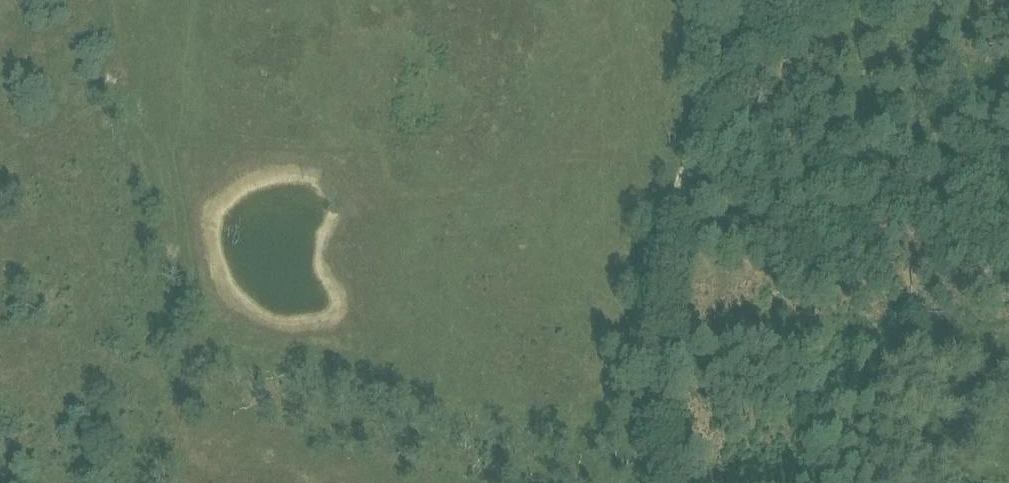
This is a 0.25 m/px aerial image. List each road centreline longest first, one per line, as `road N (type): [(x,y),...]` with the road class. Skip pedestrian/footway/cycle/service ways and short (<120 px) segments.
road 1 (track): [(653,482),(641,397),(656,216),(742,0)]

